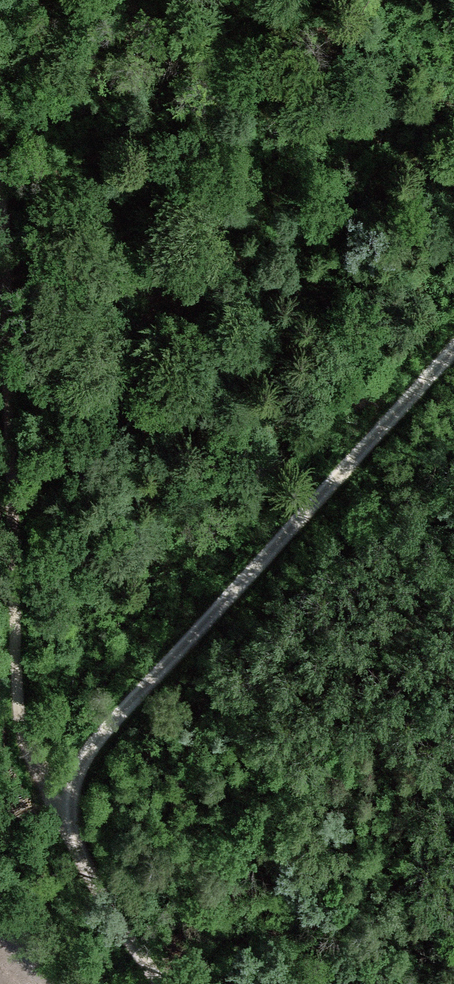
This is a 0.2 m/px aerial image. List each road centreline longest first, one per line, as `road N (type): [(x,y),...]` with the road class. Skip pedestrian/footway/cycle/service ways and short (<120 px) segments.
road 1 (track): [(453,351),(89,750),(56,797),(85,870),(161,983)]
road 2 (track): [(0,229),(23,740),(56,797)]

